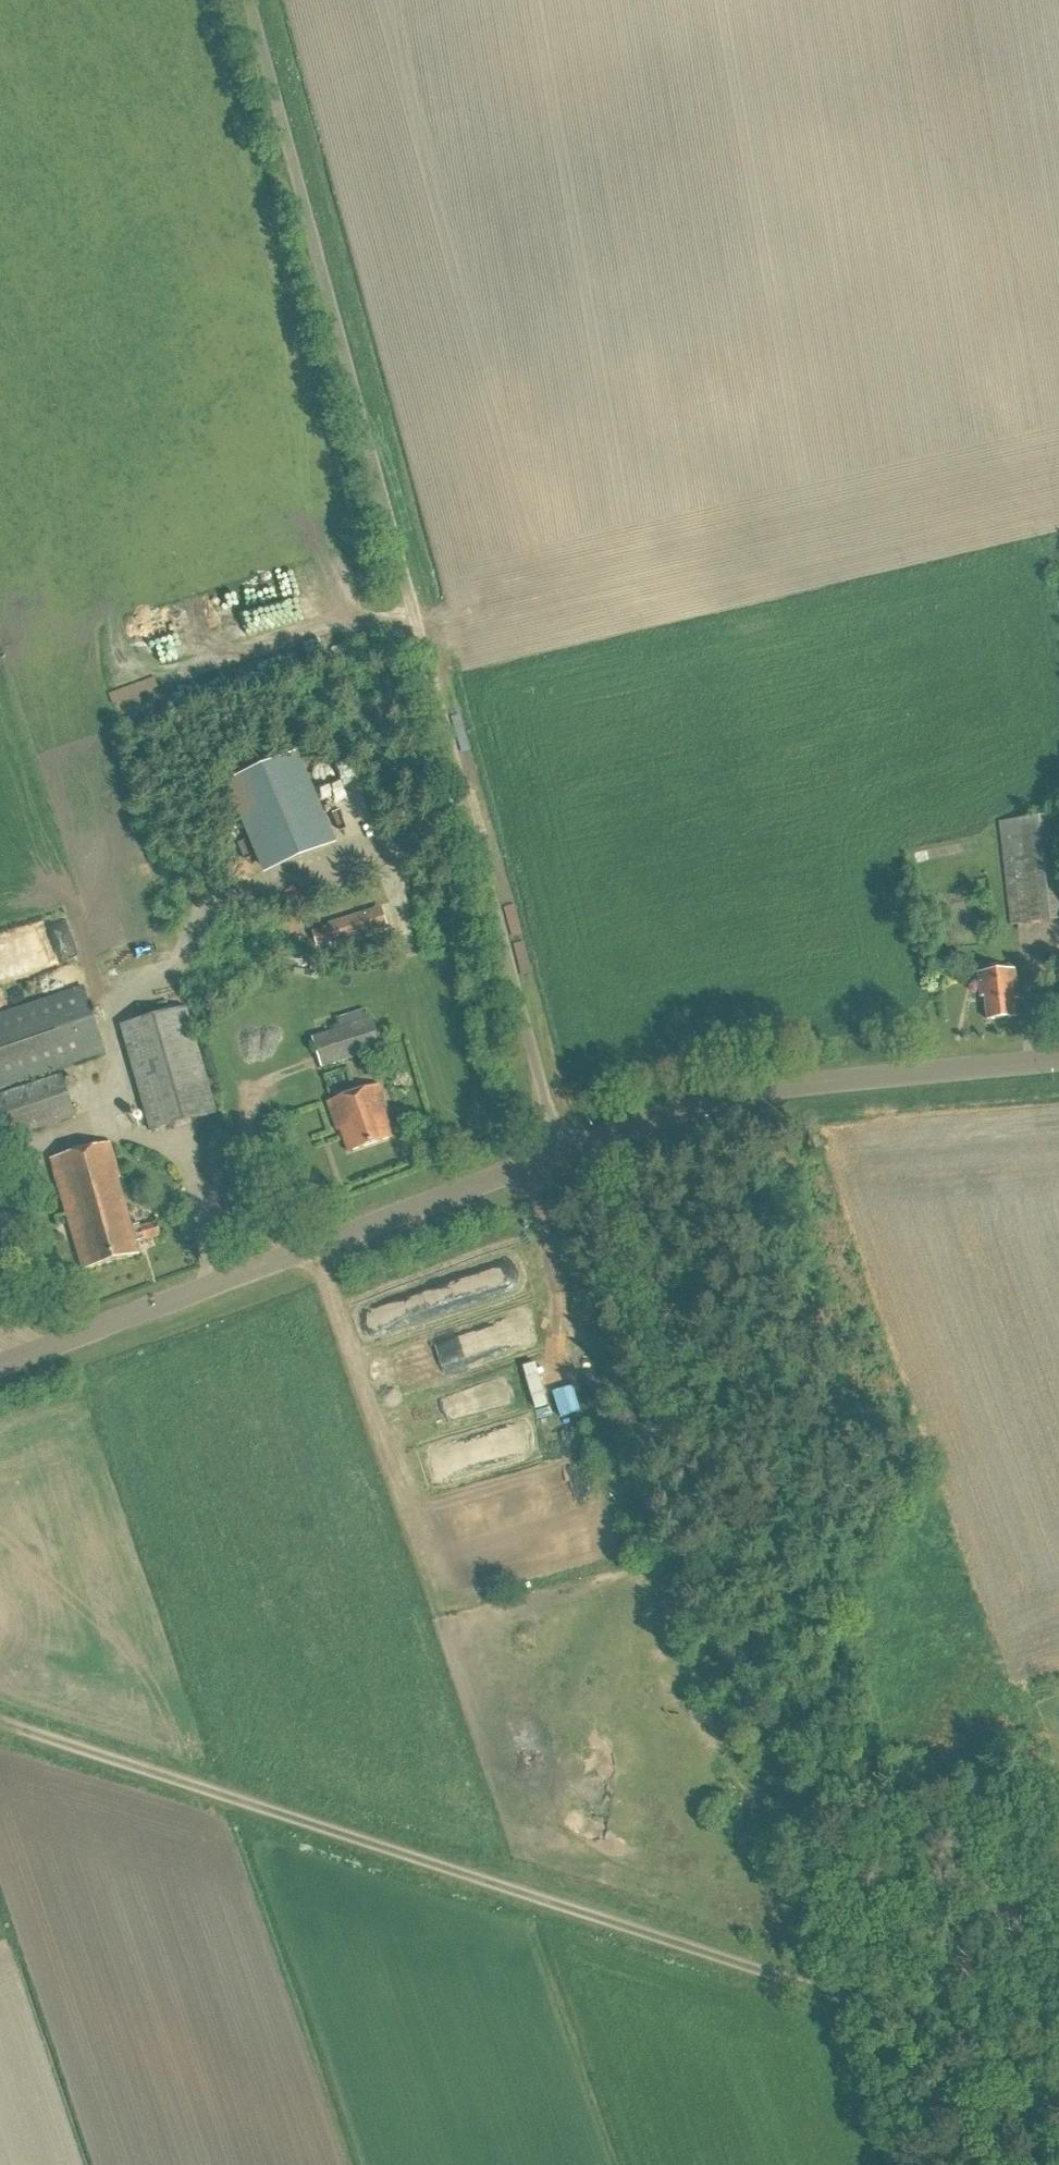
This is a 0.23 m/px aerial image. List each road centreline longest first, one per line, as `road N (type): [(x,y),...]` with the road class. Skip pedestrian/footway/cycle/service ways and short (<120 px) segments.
road 1 (unclassified): [(563,1151),(248,0)]
road 2 (unclassified): [(1058,2068),(0,1719)]
road 3 (unclassified): [(0,1368),(563,1151)]
road 4 (unclassified): [(563,1151),(731,1095),(1058,1059)]

